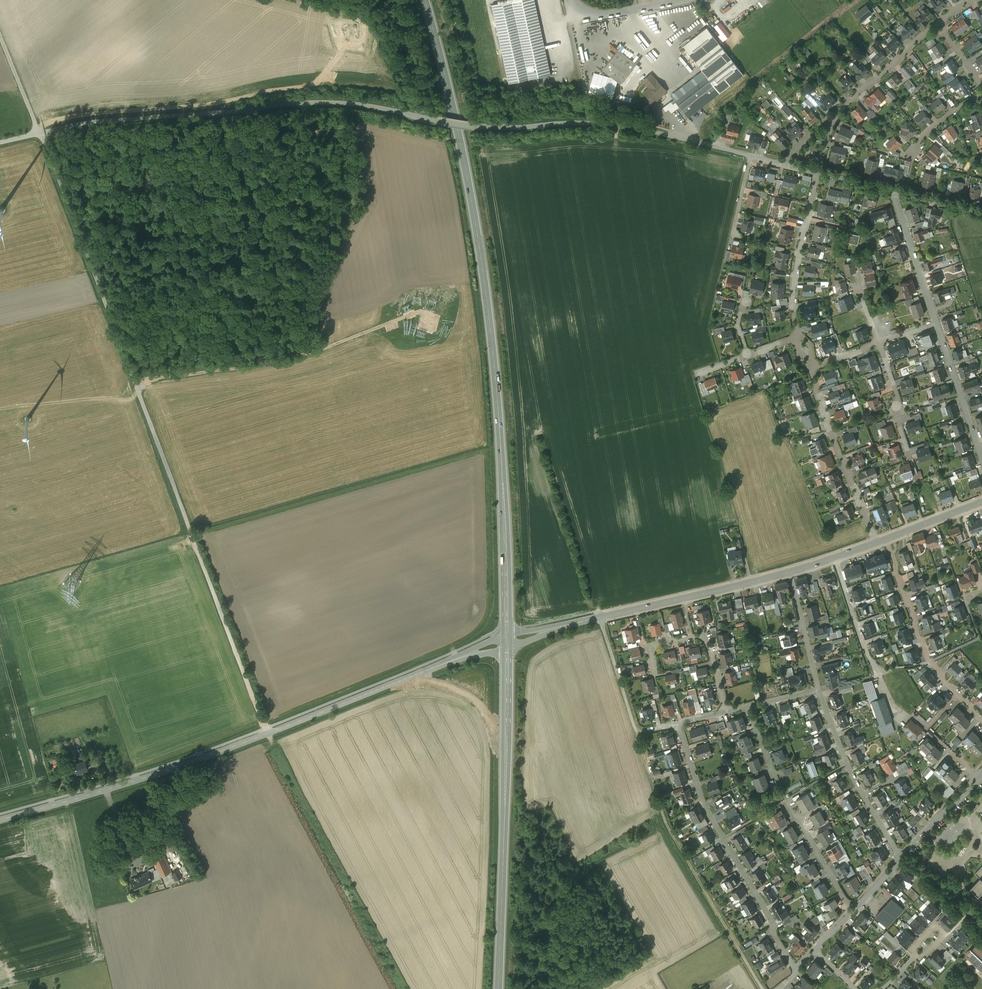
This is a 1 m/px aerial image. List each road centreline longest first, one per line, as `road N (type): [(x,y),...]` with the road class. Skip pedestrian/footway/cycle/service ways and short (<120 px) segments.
road 1 (secondary): [(425,0),(463,154),(492,335),(508,641)]
road 2 (track): [(43,131),(267,733)]
road 3 (tertiary): [(508,641),(200,760),(0,820)]
road 4 (unclassified): [(38,132),(324,101),(490,125)]
road 5 (track): [(600,617),(665,817),(762,988)]
road 6 (secondary): [(508,641),(499,988)]
road 7 (tertiary): [(508,641),(790,571)]
road 8 (residential): [(796,970),(707,806),(677,722)]
road 9 (residential): [(751,156),(617,125),(490,125)]
road 10 (residential): [(886,539),(931,661),(981,721)]
road 11 (residential): [(940,21),(834,117),(819,173)]
road 12 (residential): [(877,542),(810,367)]
road 13 (residential): [(798,335),(795,276),(819,173)]
road 14 (residential): [(725,710),(700,637),(651,646),(654,672)]
road 15 (residential): [(981,456),(937,321)]
road 16 (residential): [(937,321),(895,190)]
road 17 (residential): [(786,800),(852,909)]
road 18 (residential): [(818,689),(790,571)]
road 19 (residential): [(834,558),(874,672)]
road 20 (residential): [(981,769),(901,857)]

